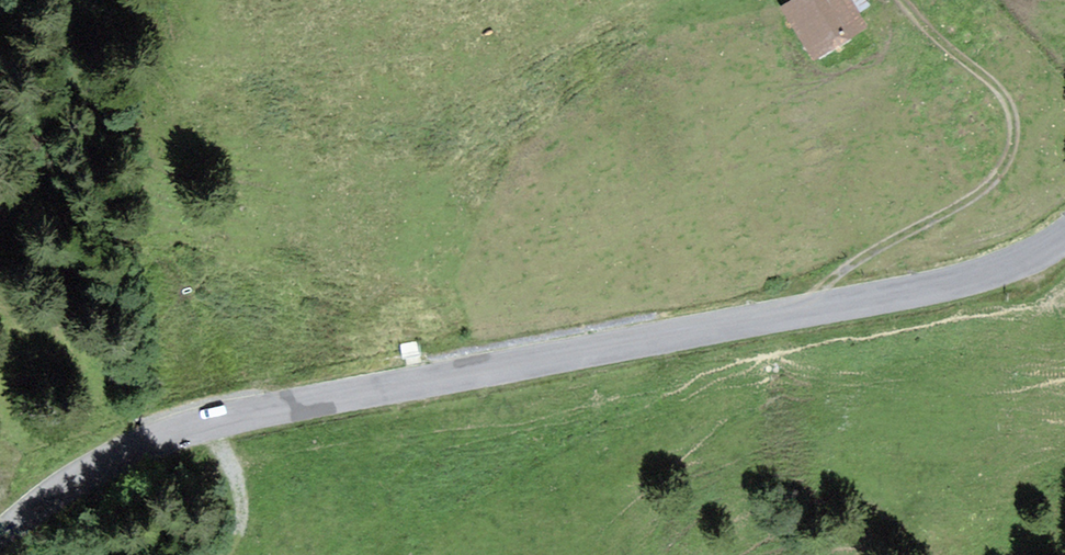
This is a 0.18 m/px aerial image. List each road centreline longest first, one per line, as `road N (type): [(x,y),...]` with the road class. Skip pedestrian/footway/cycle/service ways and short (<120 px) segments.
road 1 (tertiary): [(1064,237),(990,273),(801,317),(174,432),(92,475),(0,542)]
road 2 (track): [(801,317),(844,271),(988,197),(1013,163),(1019,130),(1006,98),(910,0)]
road 3 (track): [(214,421),(241,479),(244,522),(227,554)]

